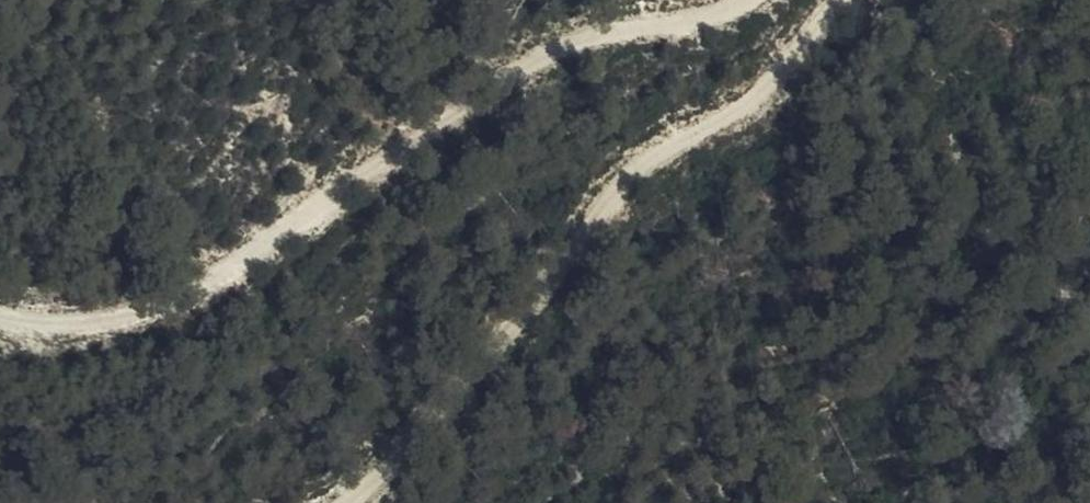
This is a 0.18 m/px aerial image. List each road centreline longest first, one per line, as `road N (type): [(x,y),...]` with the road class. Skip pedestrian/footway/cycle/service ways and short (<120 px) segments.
road 1 (track): [(749,0),(720,14),(575,43),(526,65),(199,291),(74,327),(0,318)]
road 2 (track): [(345,502),(430,431),(629,183),(668,144),(790,69),(845,0)]

